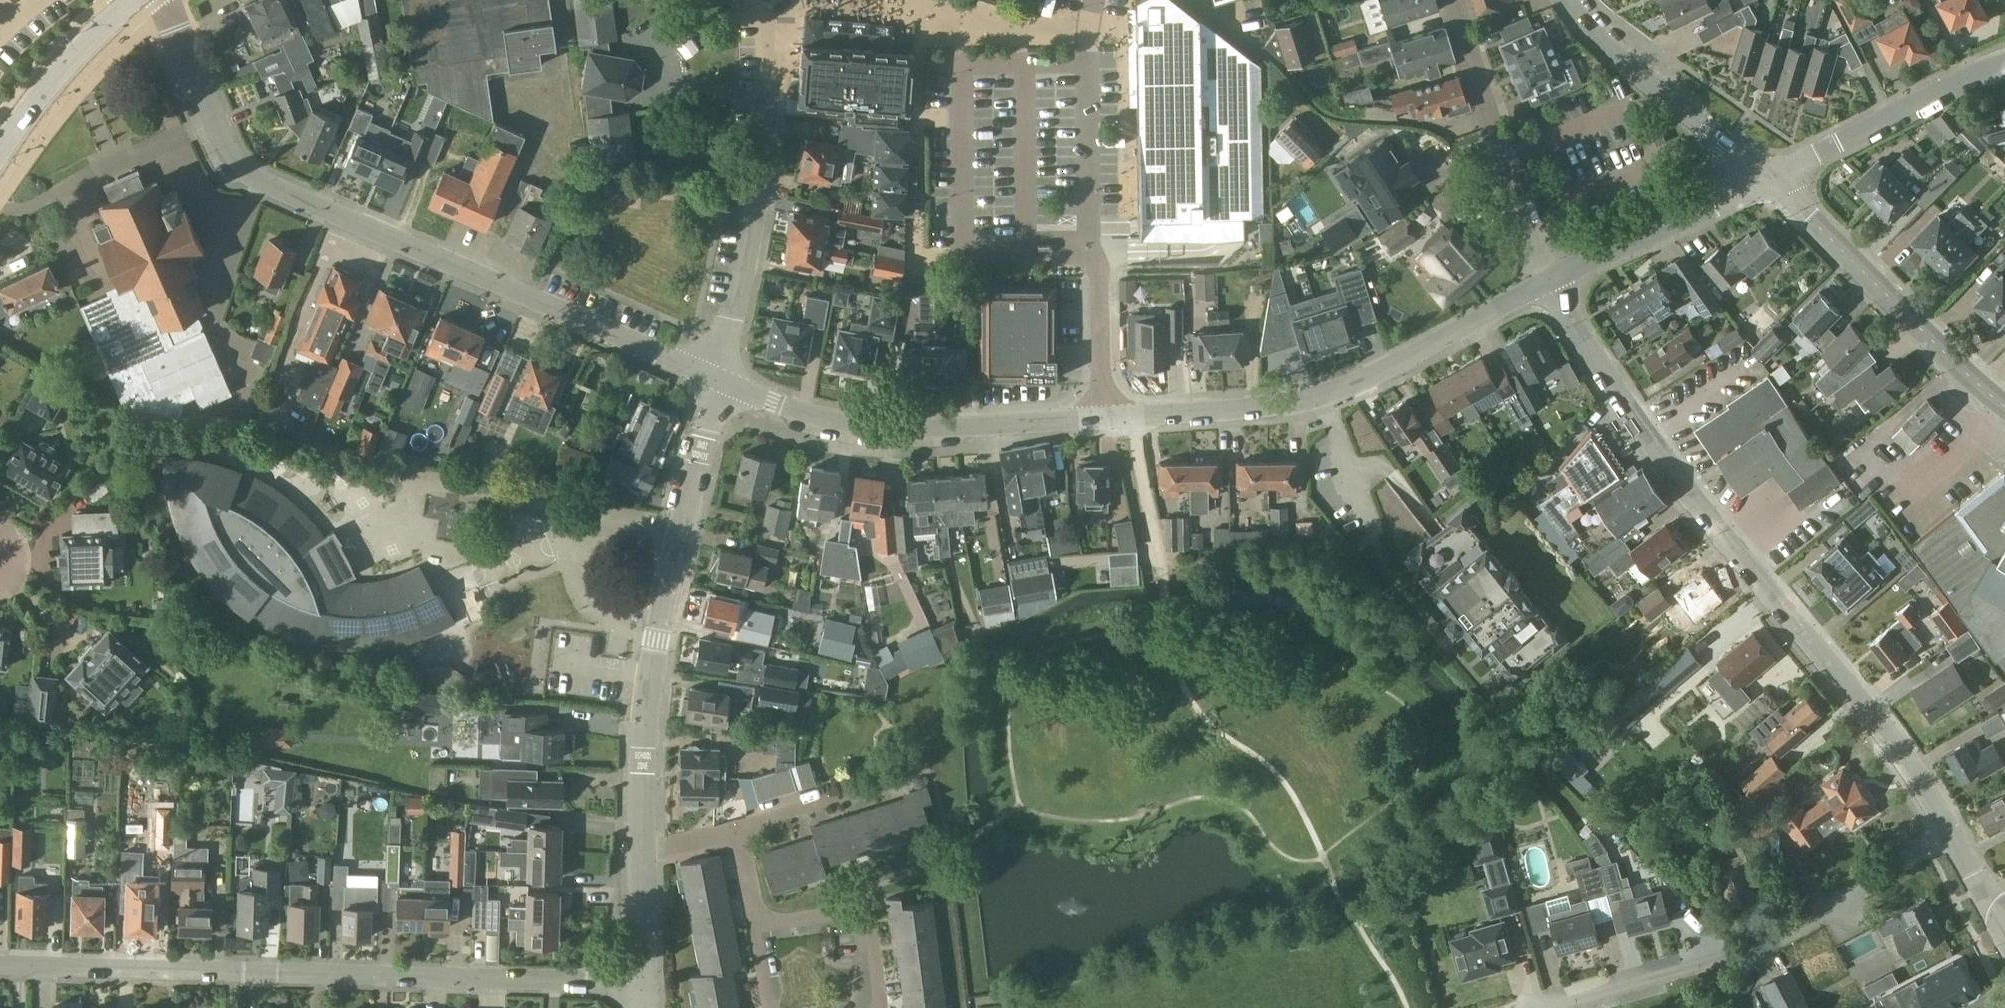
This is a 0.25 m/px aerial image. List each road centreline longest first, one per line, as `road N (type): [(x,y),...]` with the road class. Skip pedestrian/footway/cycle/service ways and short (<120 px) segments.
road 1 (unclassified): [(155,0),(234,160),(253,180),(719,381)]
road 2 (unclassified): [(1942,833),(1895,758),(1625,407),(1548,281)]
road 3 (residential): [(643,979),(0,966)]
road 4 (residential): [(643,853),(650,680),(719,381)]
road 5 (unclassified): [(1104,420),(1256,409),(1324,393),(1548,281)]
road 6 (residential): [(1544,1007),(1800,932),(1942,833)]
road 7 (residential): [(1104,420),(1087,35),(1096,0)]
road 8 (unclassified): [(719,381),(851,428),(1104,420)]
road 9 (residential): [(719,381),(762,178),(771,13)]
road 10 (tertiary): [(2004,407),(1757,180)]
road 11 (residential): [(1457,0),(1548,281)]
road 12 (residential): [(1757,180),(2004,58)]
road 13 (tertiary): [(1757,180),(1565,0)]
road 14 (unclassified): [(1548,281),(1757,180)]
road 15 (tertiary): [(0,150),(63,70),(135,0)]
road 16 (residential): [(927,772),(737,826)]
road 17 (residential): [(643,979),(643,853)]

